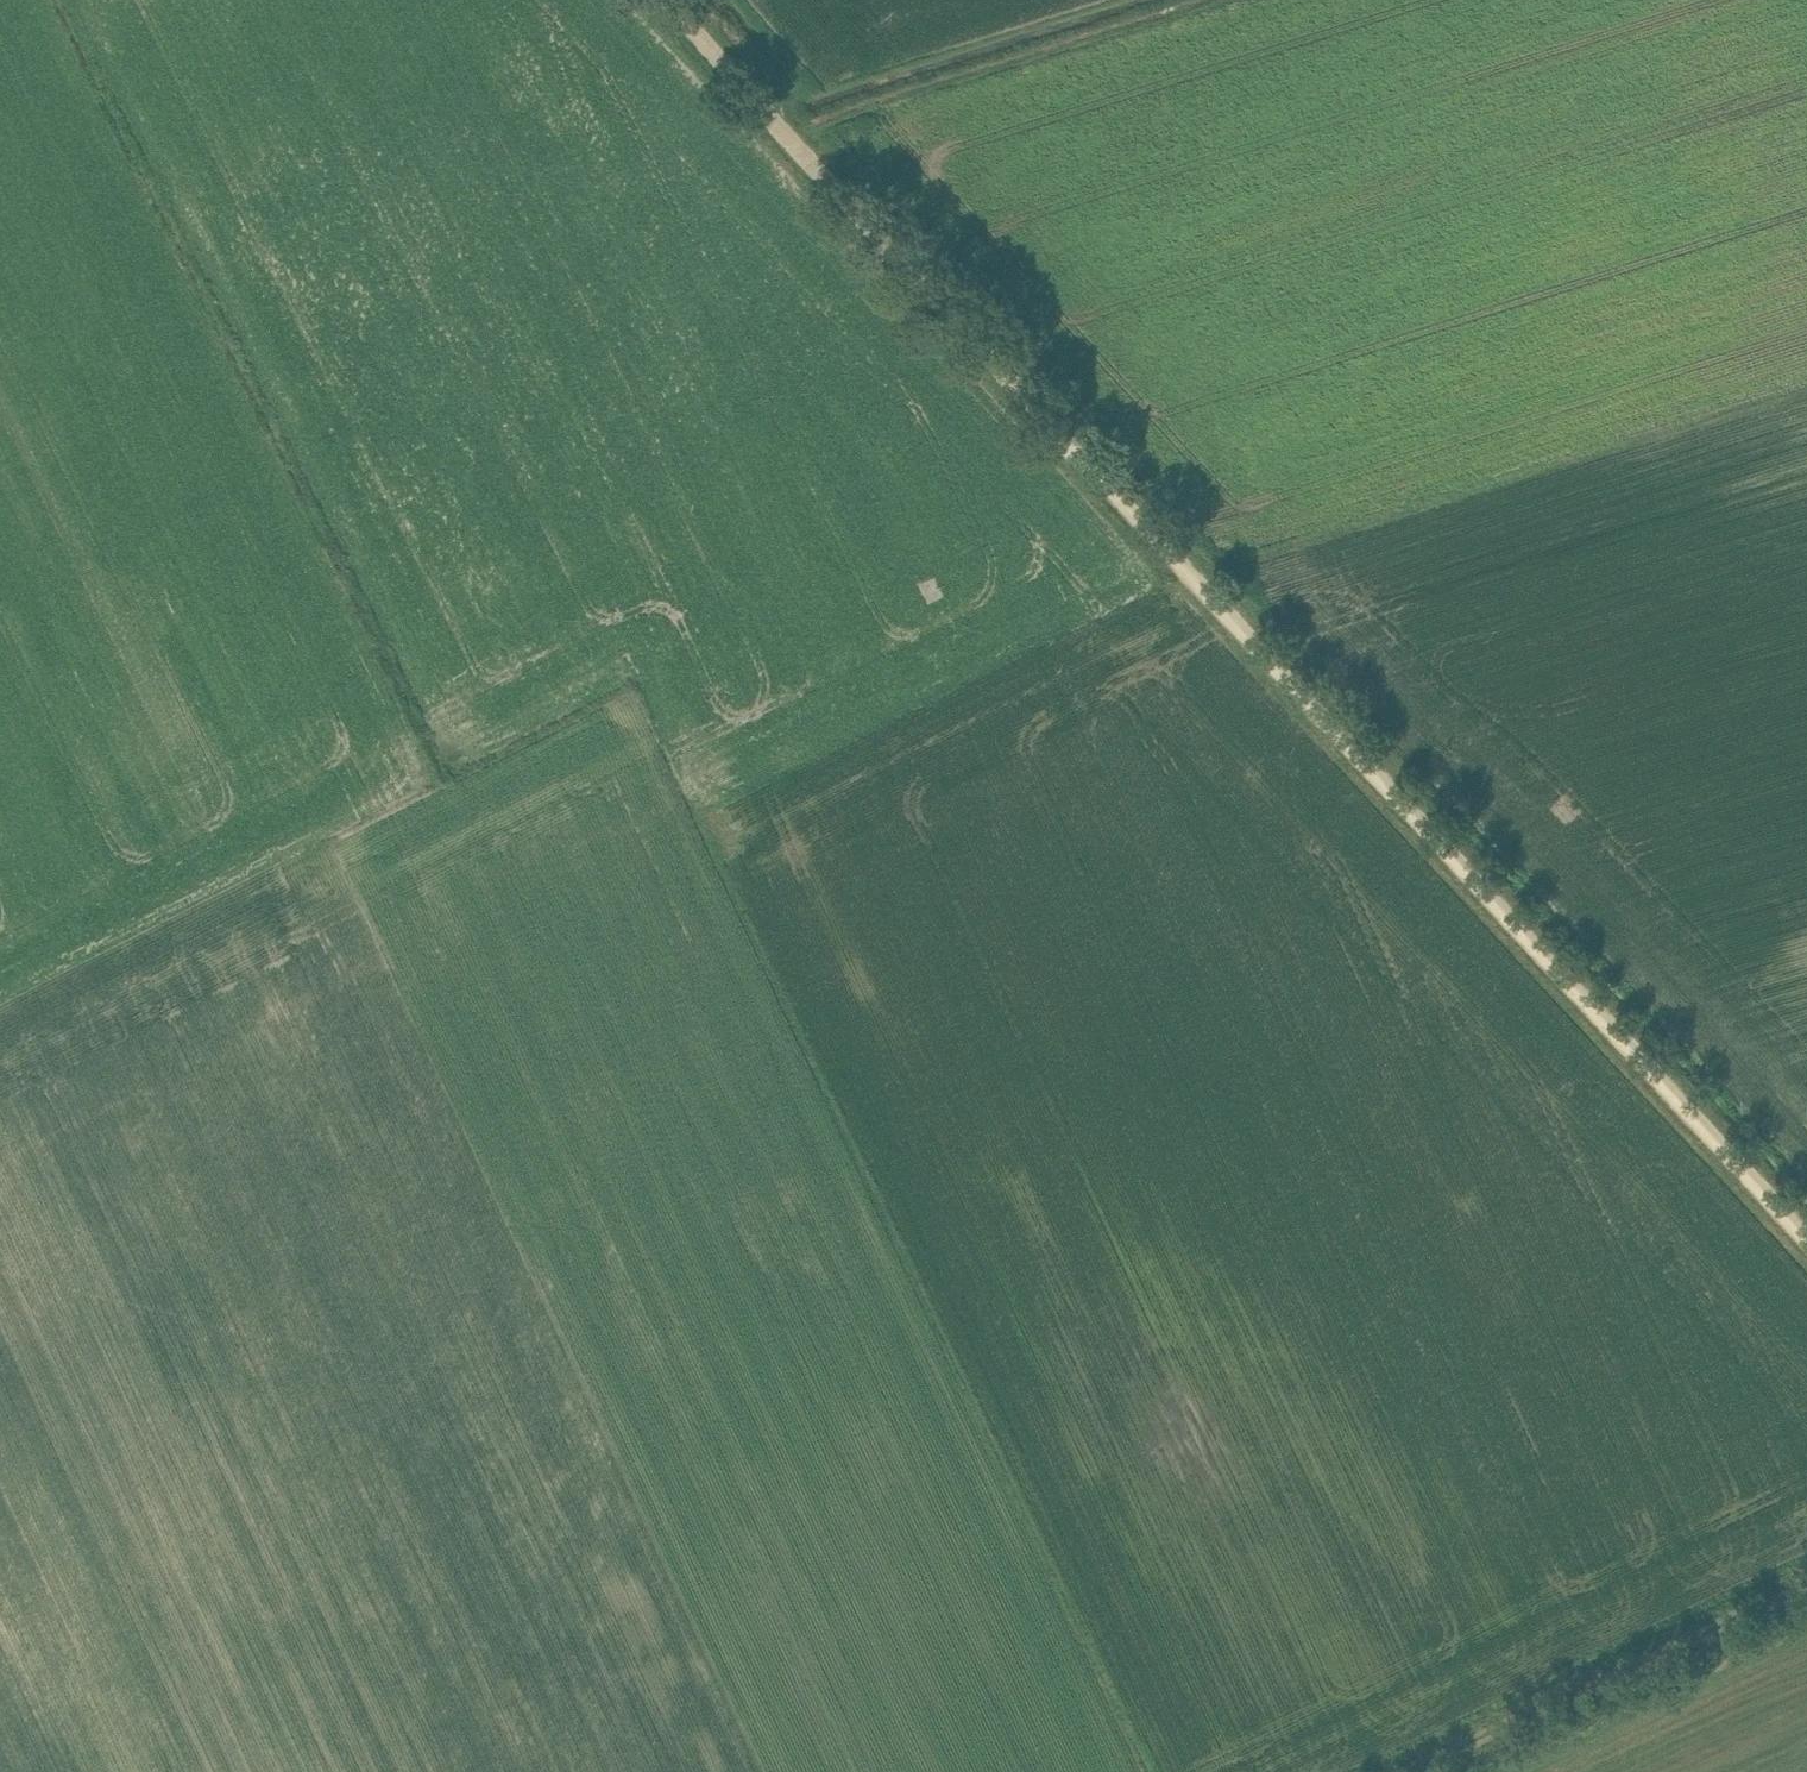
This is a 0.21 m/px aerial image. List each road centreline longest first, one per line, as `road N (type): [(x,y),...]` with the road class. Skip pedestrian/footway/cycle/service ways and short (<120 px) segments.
road 1 (track): [(1806,1236),(1231,620),(676,0)]
road 2 (track): [(1411,1771),(1806,1585)]

